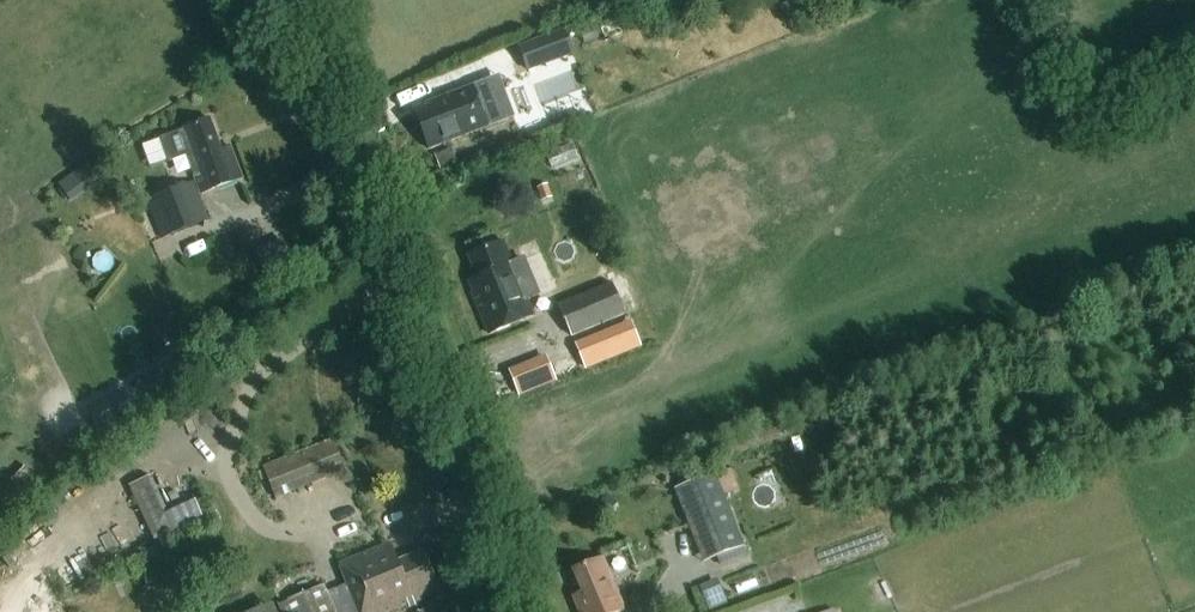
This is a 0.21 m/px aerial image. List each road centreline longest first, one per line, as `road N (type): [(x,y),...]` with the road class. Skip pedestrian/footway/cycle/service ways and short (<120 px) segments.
road 1 (tertiary): [(523,611),(292,0)]

